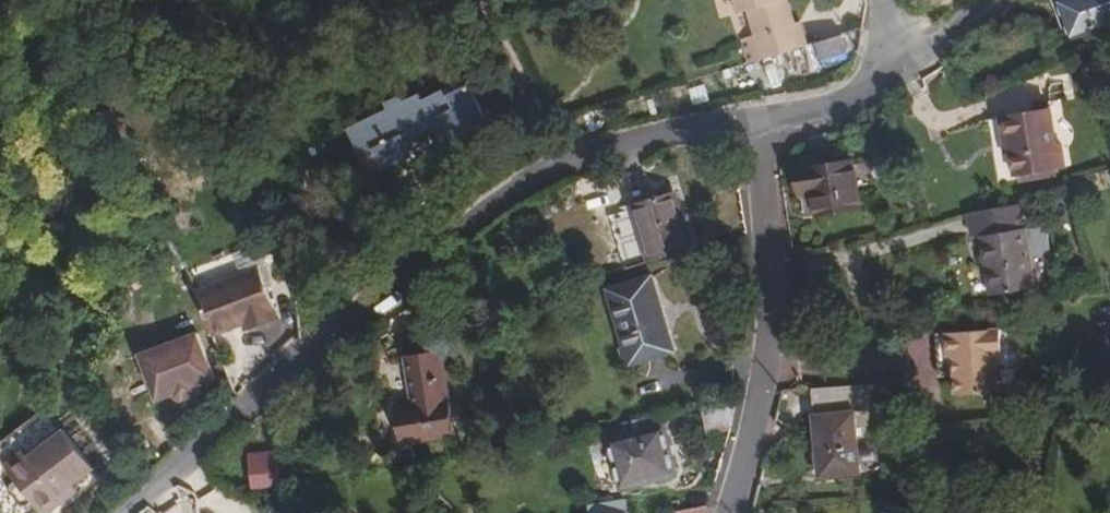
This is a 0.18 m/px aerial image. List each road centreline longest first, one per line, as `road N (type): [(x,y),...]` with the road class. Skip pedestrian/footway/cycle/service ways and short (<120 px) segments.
road 1 (unclassified): [(764,123),(559,158),(124,512)]
road 2 (residential): [(728,512),(771,375),(764,123)]
road 3 (track): [(348,330),(230,0)]
road 4 (residential): [(764,123),(832,105),(887,67)]

